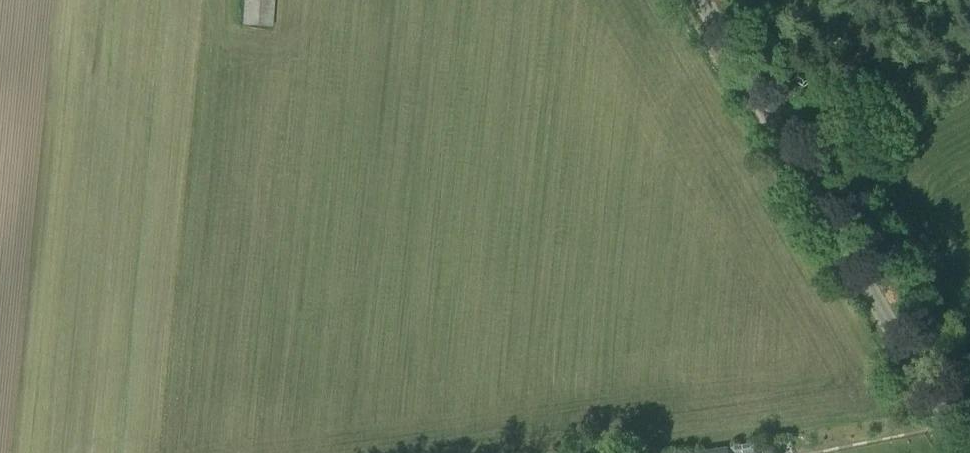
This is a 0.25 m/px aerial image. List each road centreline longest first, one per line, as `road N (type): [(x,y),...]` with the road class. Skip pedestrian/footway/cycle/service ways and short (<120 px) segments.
road 1 (unclassified): [(968,452),(704,0)]

